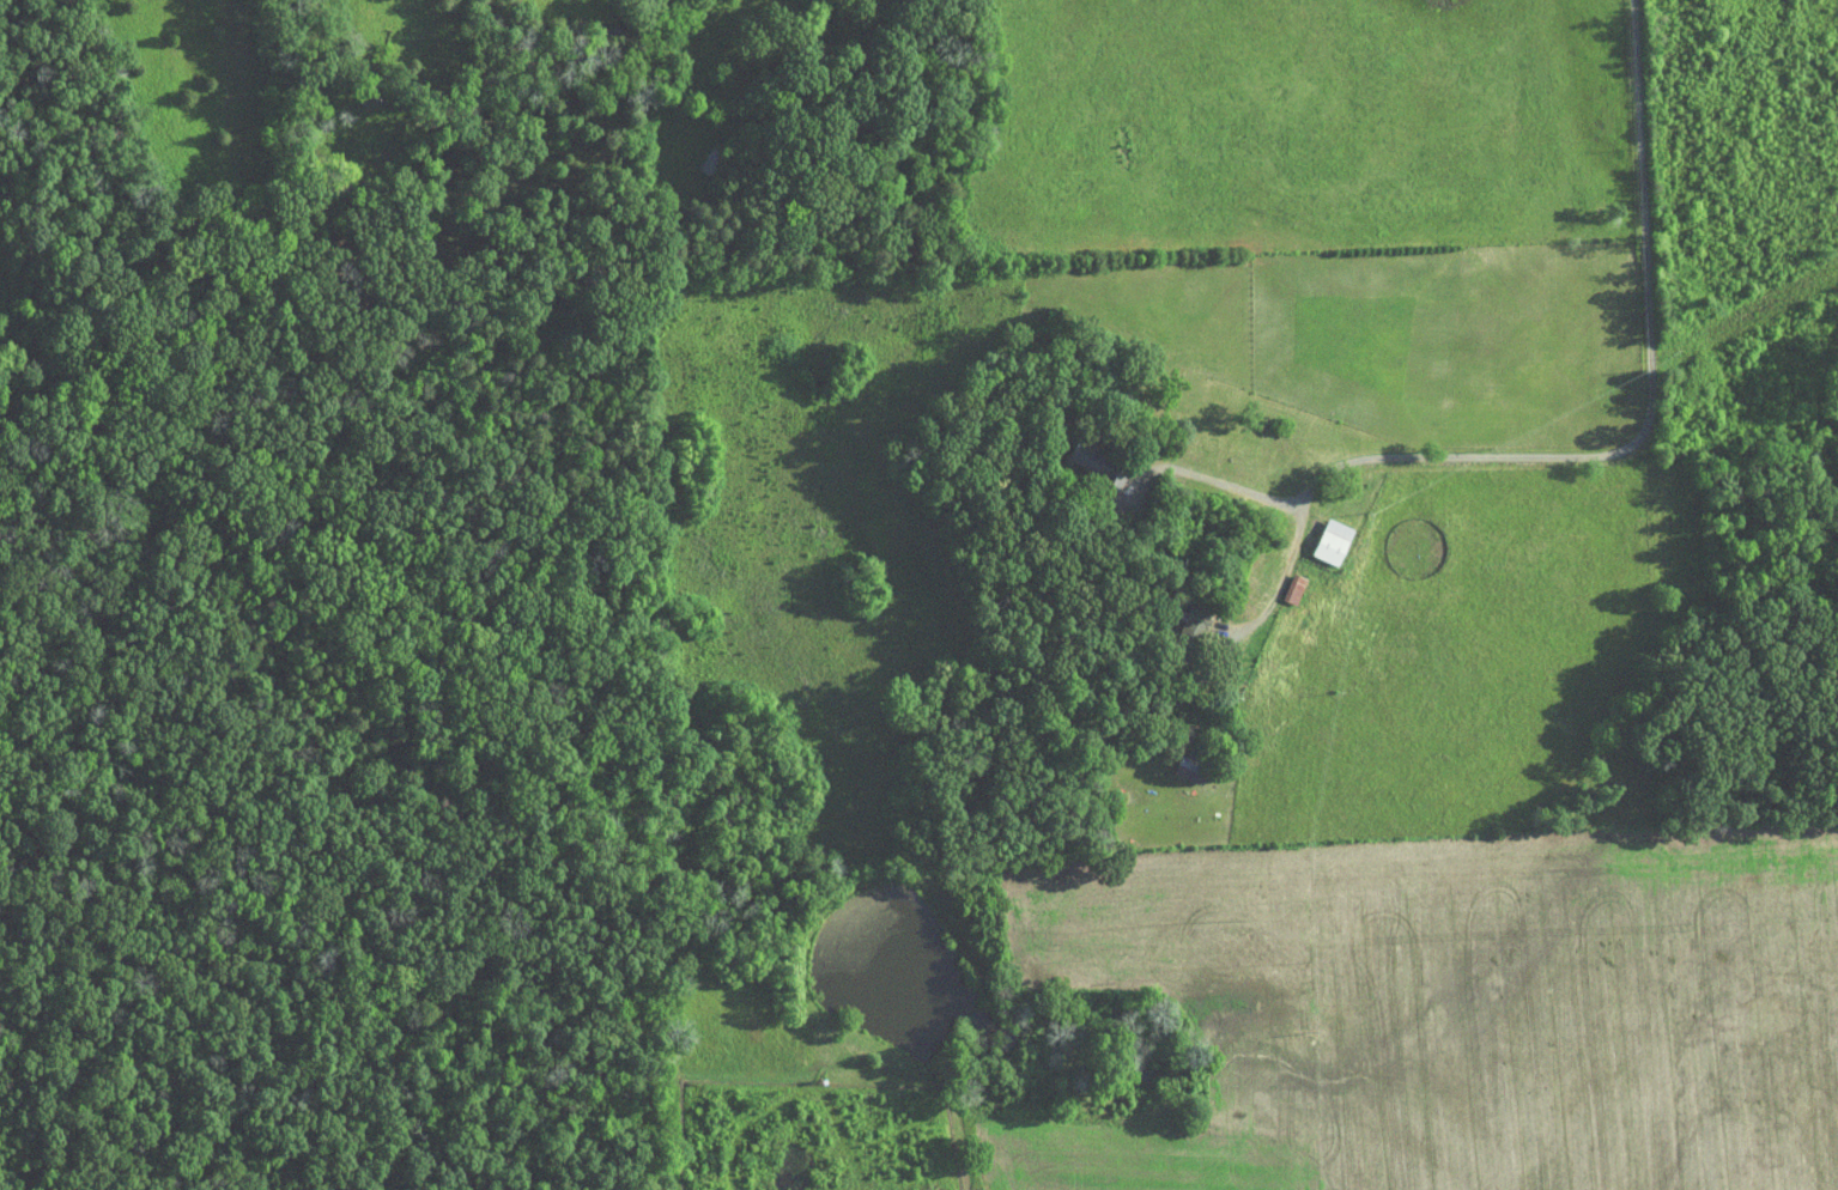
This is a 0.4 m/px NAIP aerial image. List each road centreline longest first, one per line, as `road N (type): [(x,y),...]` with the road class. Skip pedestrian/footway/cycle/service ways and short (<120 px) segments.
road 1 (residential): [(1638,0),(1652,411),(1644,431),(1628,444),(1578,453),(1359,459),(1336,468),(1302,505),(1291,564),(1268,613),(1235,629)]

